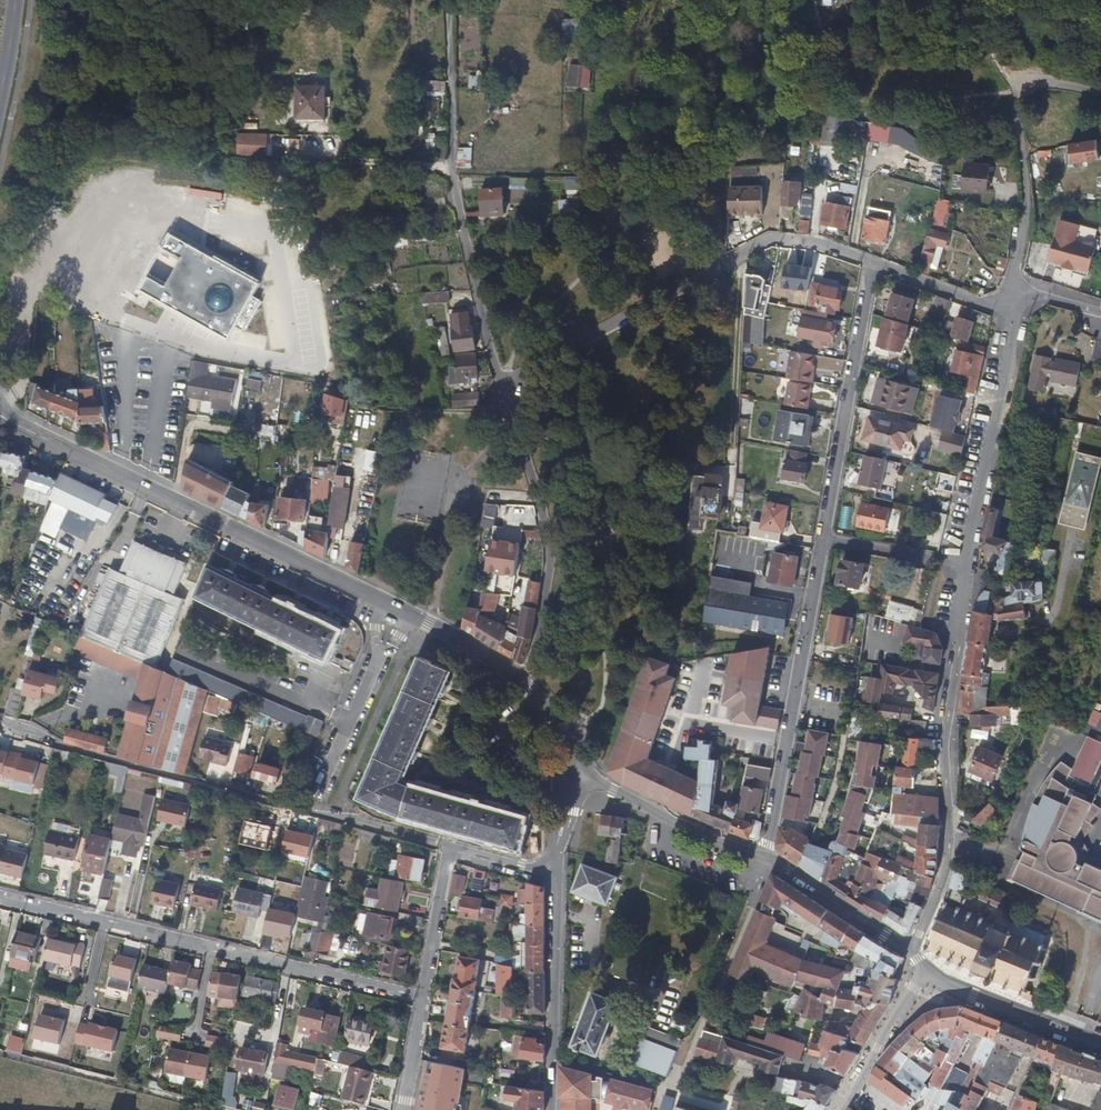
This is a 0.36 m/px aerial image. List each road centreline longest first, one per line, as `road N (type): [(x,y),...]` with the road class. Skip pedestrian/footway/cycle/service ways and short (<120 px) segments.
road 1 (residential): [(910,952),(950,860),(944,739),(980,507),(1020,316)]
road 2 (residential): [(771,861),(874,265)]
road 3 (residential): [(14,421),(484,654),(523,682)]
road 4 (residential): [(423,997),(0,897)]
road 5 (unclassified): [(874,265),(822,245),(758,244),(504,383)]
road 6 (residential): [(504,383),(553,540),(554,592),(523,682)]
road 7 (residential): [(551,875),(449,851),(423,997)]
road 8 (residential): [(551,875),(549,1109)]
road 9 (residential): [(771,861),(613,790),(577,748)]
road 10 (residential): [(1100,1048),(925,972)]
road 11 (residential): [(910,952),(771,861)]
road 12 (residential): [(842,1109),(925,972)]
road 13 (unclassified): [(1020,316),(874,265)]
road 14 (residential): [(577,748),(577,777),(551,875)]

